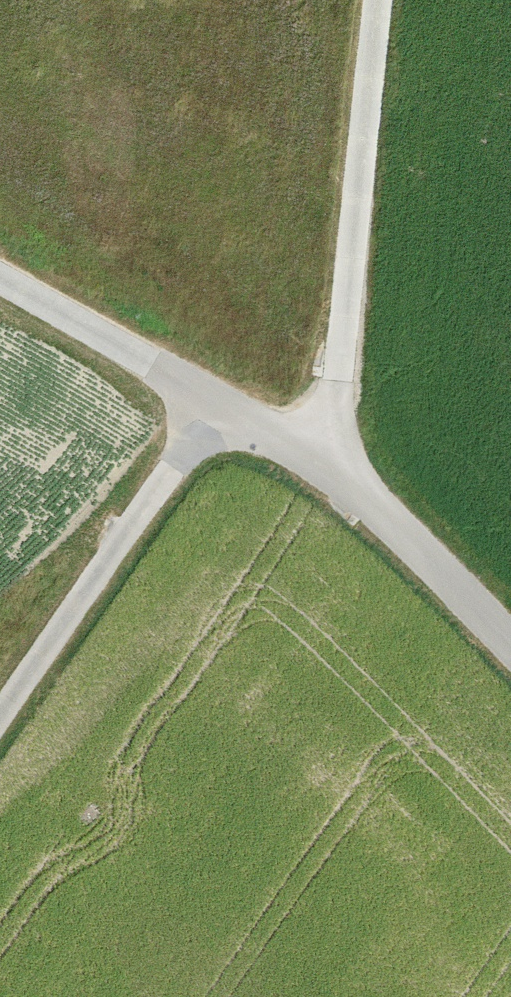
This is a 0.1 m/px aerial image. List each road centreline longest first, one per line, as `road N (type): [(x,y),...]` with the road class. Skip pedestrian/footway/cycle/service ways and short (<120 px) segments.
road 1 (track): [(365,0),(311,480)]
road 2 (residential): [(510,674),(311,480),(212,416)]
road 3 (residential): [(0,722),(212,416)]
road 4 (residential): [(212,416),(0,291)]

